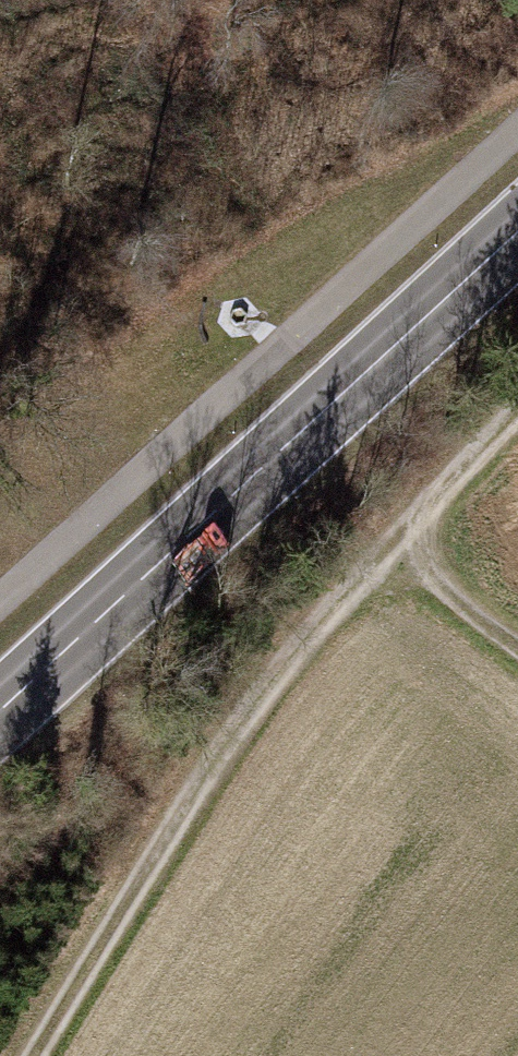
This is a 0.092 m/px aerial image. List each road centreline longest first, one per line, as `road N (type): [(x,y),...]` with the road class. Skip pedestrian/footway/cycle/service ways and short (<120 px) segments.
road 1 (track): [(33,1055),(241,710),(517,411)]
road 2 (primary): [(0,710),(517,228)]
road 3 (track): [(387,546),(517,646)]

